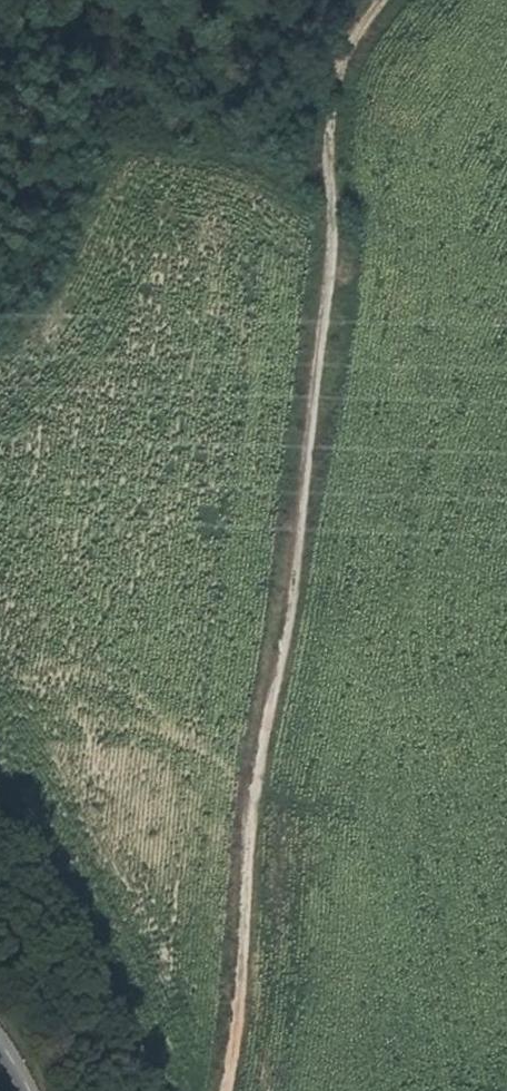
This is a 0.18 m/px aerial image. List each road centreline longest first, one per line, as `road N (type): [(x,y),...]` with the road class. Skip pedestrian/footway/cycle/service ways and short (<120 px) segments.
road 1 (track): [(221,1090),(245,842),(290,646),(336,214),(318,118),(360,0)]

